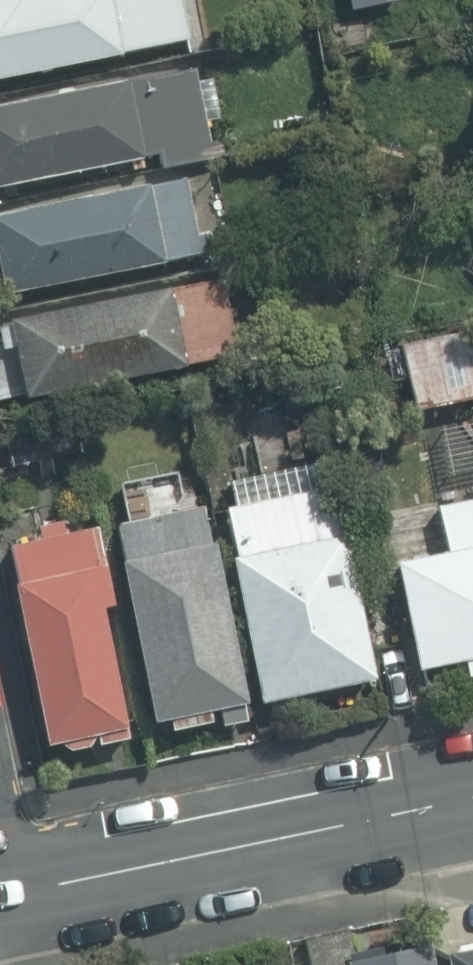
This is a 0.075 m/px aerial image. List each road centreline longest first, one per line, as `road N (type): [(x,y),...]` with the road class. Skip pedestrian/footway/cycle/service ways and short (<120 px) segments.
road 1 (tertiary): [(0,893),(472,797)]

